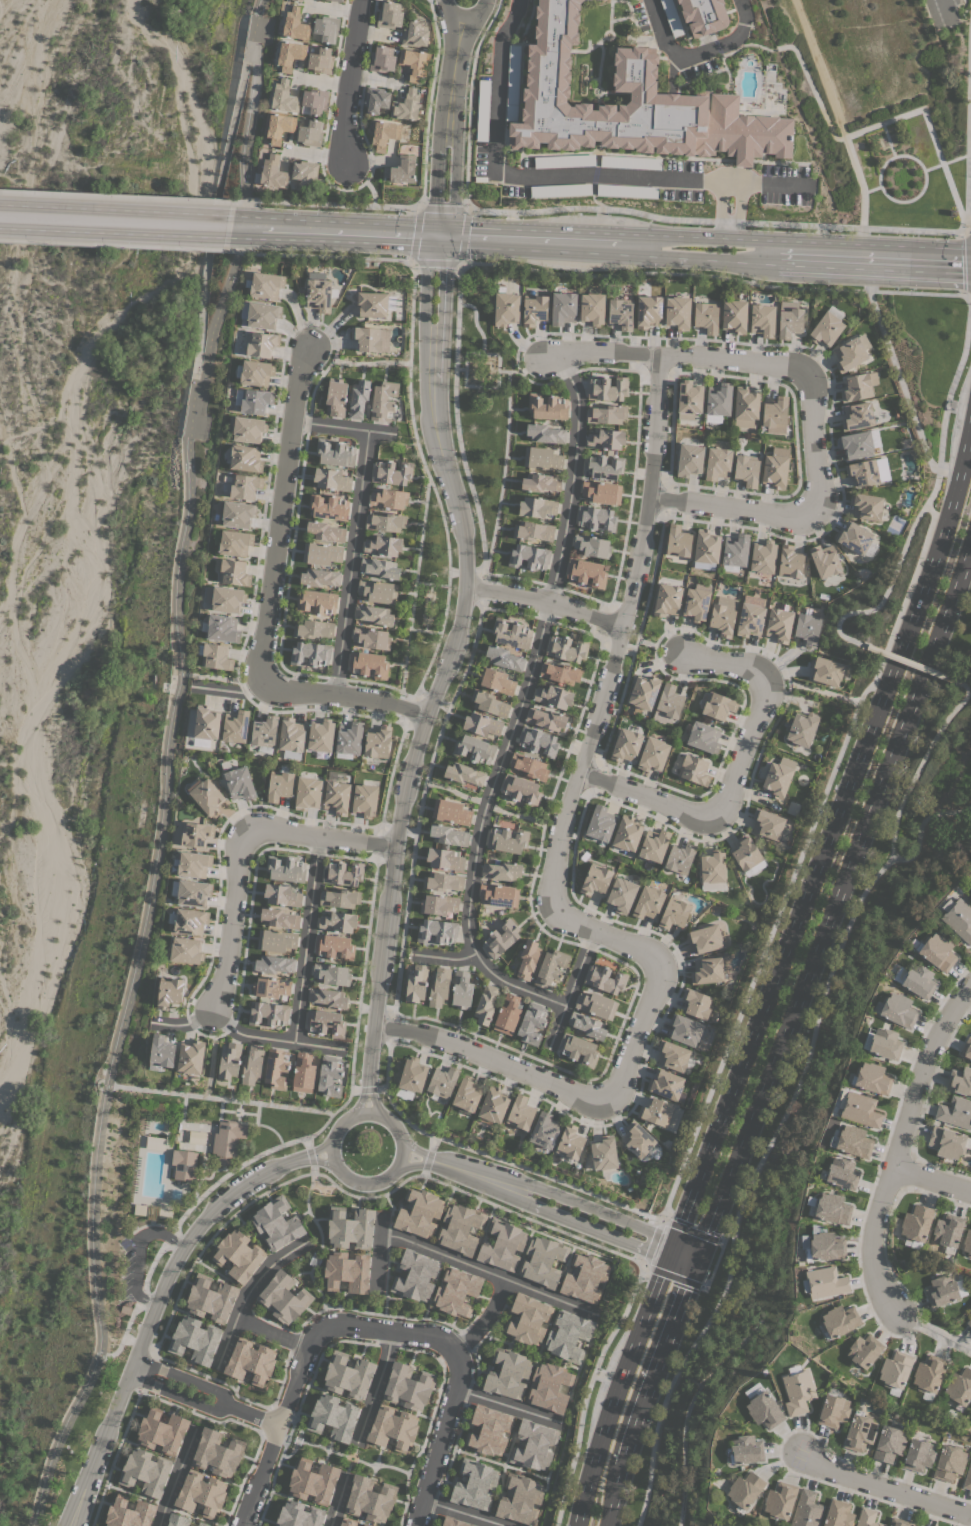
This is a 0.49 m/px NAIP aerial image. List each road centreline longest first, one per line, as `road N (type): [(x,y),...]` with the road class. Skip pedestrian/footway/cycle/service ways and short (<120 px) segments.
road 1 (residential): [(366,1089),(400,808),(463,588),(458,512),(430,391),(434,262),(462,0)]
road 2 (residential): [(372,1027),(457,1045),(579,1096),(613,1089),(628,1059),(653,996),(652,969),(634,948),(563,919),(548,894),(638,560),(657,357)]
road 3 (secondary): [(970,420),(938,544),(673,1240)]
road 4 (secondary): [(699,1249),(970,539)]
road 5 (residential): [(426,715),(285,691),(259,677),(296,394),(310,348)]
road 6 (secondary): [(273,229),(726,251)]
road 7 (residential): [(300,1158),(238,1189),(182,1247),(68,1525)]
road 8 (residential): [(578,772),(693,816),(724,801),(760,714),(761,692),(739,667),(680,653)]
road 9 (residential): [(898,1316),(872,1252),(875,1213),(944,1020),(970,982)]
road 10 (residential): [(395,846),(267,828),(246,835),(235,852),(226,968),(210,1017)]
road 11 (residential): [(414,1525),(457,1376),(454,1354),(431,1336),(323,1324)]
road 12 (residential): [(673,1240),(400,1142)]
road 13 (residential): [(806,379),(816,479),(802,510),(779,515),(649,498)]
road 14 (residential): [(396,1165),(425,1164),(667,1258)]
road 15 (secondary): [(667,1258),(608,1411),(576,1525)]
road 16 (secondary): [(605,1525),(693,1267)]
road 17 (residential): [(544,358),(592,352),(773,364),(806,379)]
road 18 (secondary): [(726,251),(970,262)]
road 19 (secondary): [(232,227),(0,216)]
road 20 (residential): [(380,1234),(591,1312)]
road 21 (residential): [(323,1324),(240,1525)]
road 22 (residential): [(369,1115),(341,1126),(332,1148),(339,1169),(364,1183),(390,1173),(400,1150),(392,1126),(369,1115)]
road 23 (residential): [(970,1515),(826,1470),(797,1450)]
road 24 (residential): [(346,164),(343,124),(362,0)]
road 25 (residential): [(622,626),(463,588)]

